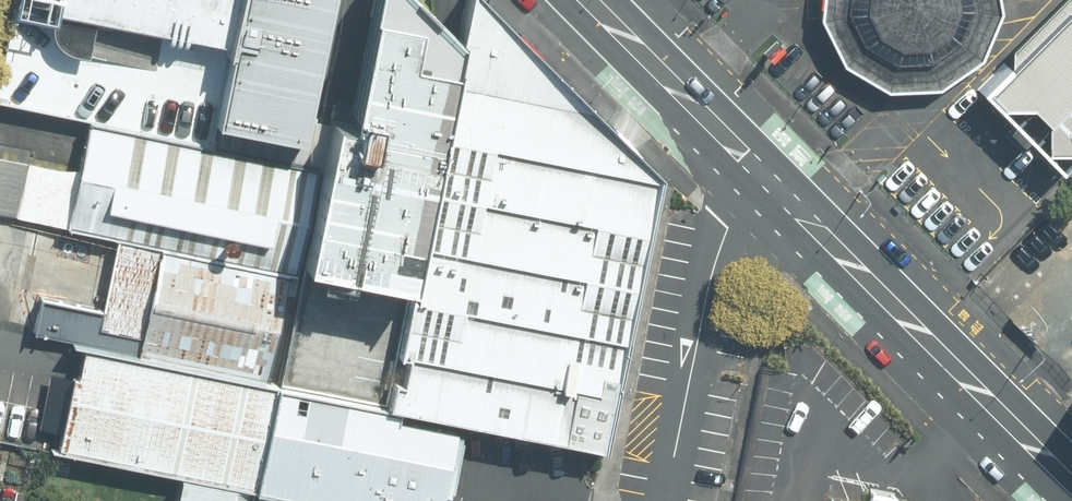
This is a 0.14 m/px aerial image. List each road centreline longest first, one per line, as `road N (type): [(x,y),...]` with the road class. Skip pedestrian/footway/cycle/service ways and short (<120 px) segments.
road 1 (primary): [(771,181),(1071,483)]
road 2 (residential): [(665,500),(716,258),(730,222),(771,181)]
road 3 (primary): [(590,0),(771,181)]

